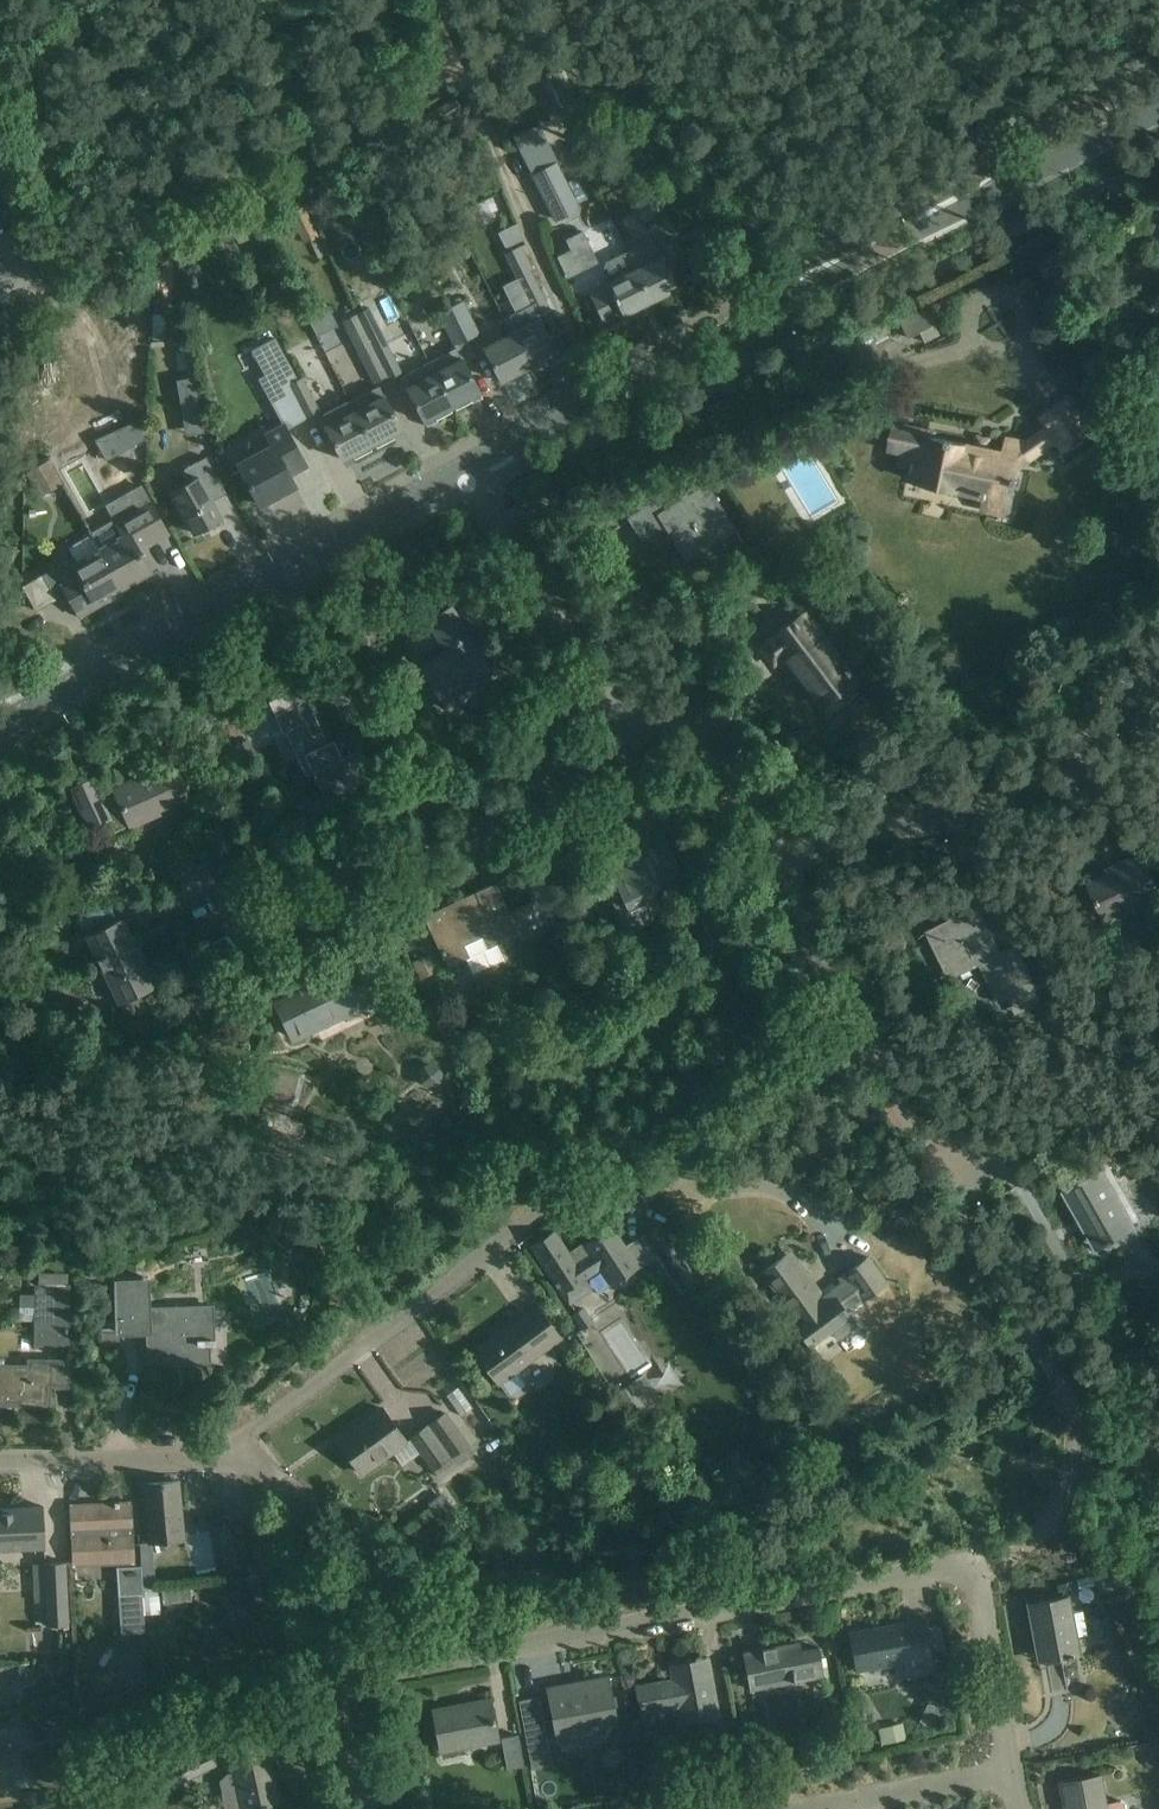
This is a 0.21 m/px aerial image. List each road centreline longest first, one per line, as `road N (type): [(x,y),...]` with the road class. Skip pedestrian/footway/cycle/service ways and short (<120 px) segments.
road 1 (tertiary): [(464,469),(1158,110)]
road 2 (residential): [(239,1443),(847,989)]
road 3 (residential): [(335,1679),(939,1570)]
road 4 (tertiary): [(0,729),(464,469)]
road 5 (residential): [(212,888),(251,933),(627,752)]
road 6 (residential): [(776,864),(961,818),(1047,782),(1158,692)]
road 7 (residential): [(627,752),(464,469)]
road 8 (residential): [(998,1141),(950,1168),(847,989)]
road 9 (residential): [(335,1679),(271,1489),(239,1443)]
road 10 (residential): [(1015,1782),(980,1584),(939,1570)]
road 11 (residential): [(0,1465),(208,1459),(239,1443)]
road 12 (residential): [(776,864),(736,779),(681,737),(627,752)]
road 13 (residential): [(862,1808),(1015,1782)]
road 14 (residential): [(847,989),(776,864)]
road 15 (residential): [(335,1679),(361,1808)]

